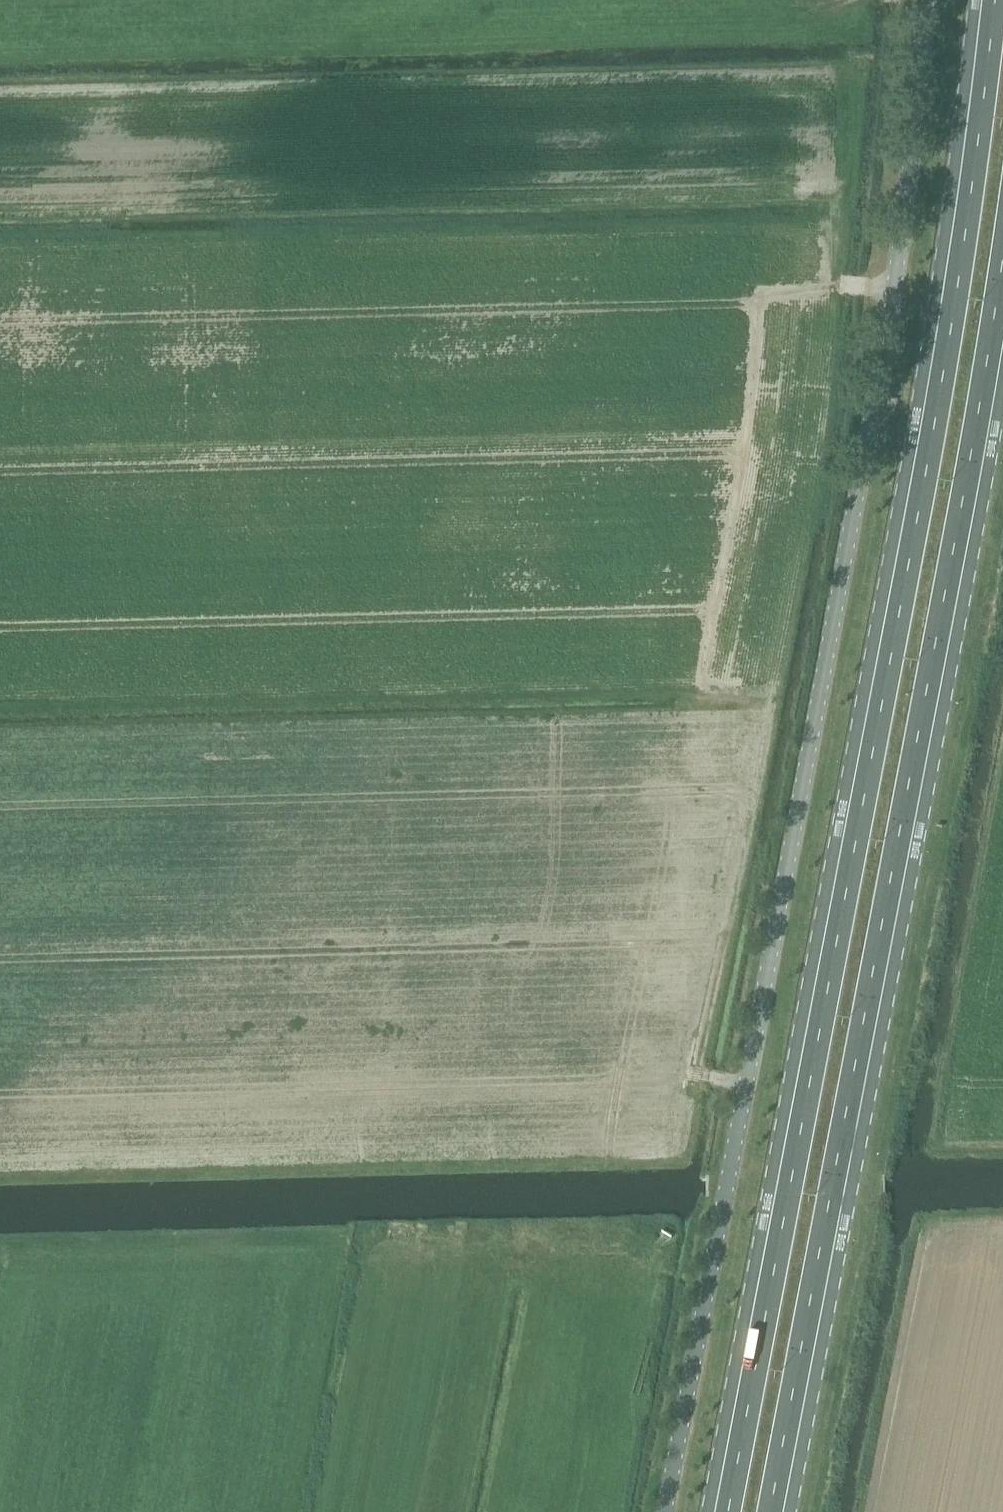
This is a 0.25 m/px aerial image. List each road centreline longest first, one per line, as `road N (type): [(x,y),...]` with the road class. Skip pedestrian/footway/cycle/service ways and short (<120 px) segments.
road 1 (primary): [(989,0),(933,400),(722,1511)]
road 2 (unclassified): [(932,0),(894,282),(667,1511)]
road 3 (primary): [(776,1511),(1002,297)]

